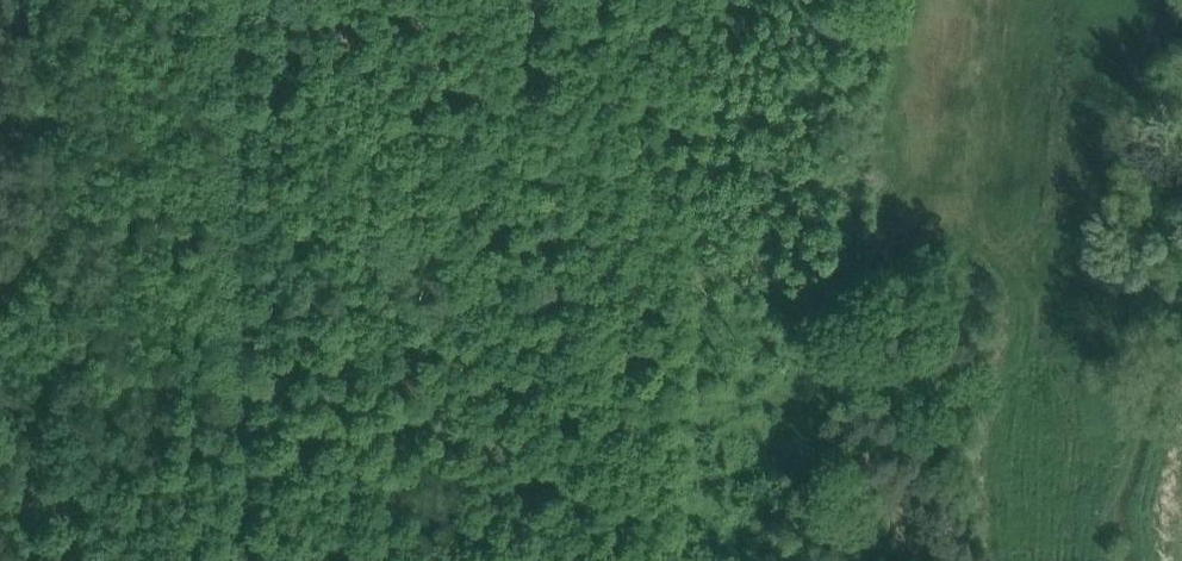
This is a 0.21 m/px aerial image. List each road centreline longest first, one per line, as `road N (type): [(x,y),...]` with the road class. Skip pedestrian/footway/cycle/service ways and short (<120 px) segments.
road 1 (track): [(241,0),(252,560)]
road 2 (track): [(0,278),(19,263),(37,0)]

